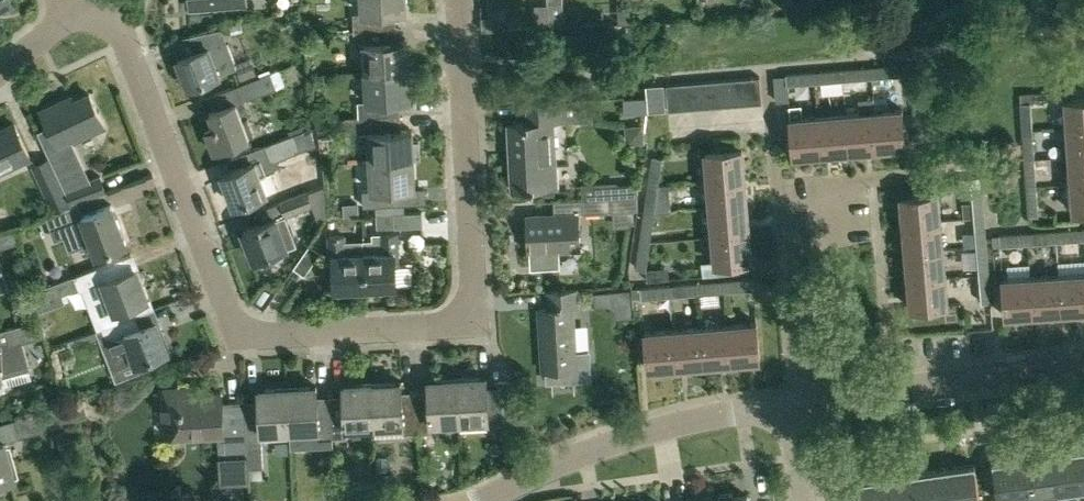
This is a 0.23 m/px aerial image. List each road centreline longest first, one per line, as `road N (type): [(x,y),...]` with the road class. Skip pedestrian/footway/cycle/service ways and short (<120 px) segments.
road 1 (residential): [(99,0),(125,42),(229,323),(254,338),(441,333),(473,324),(460,0)]
road 2 (residential): [(488,500),(629,439),(711,419),(797,411)]
road 3 (residential): [(797,411),(1083,366)]
road 4 (residential): [(797,411),(778,216),(861,210)]

